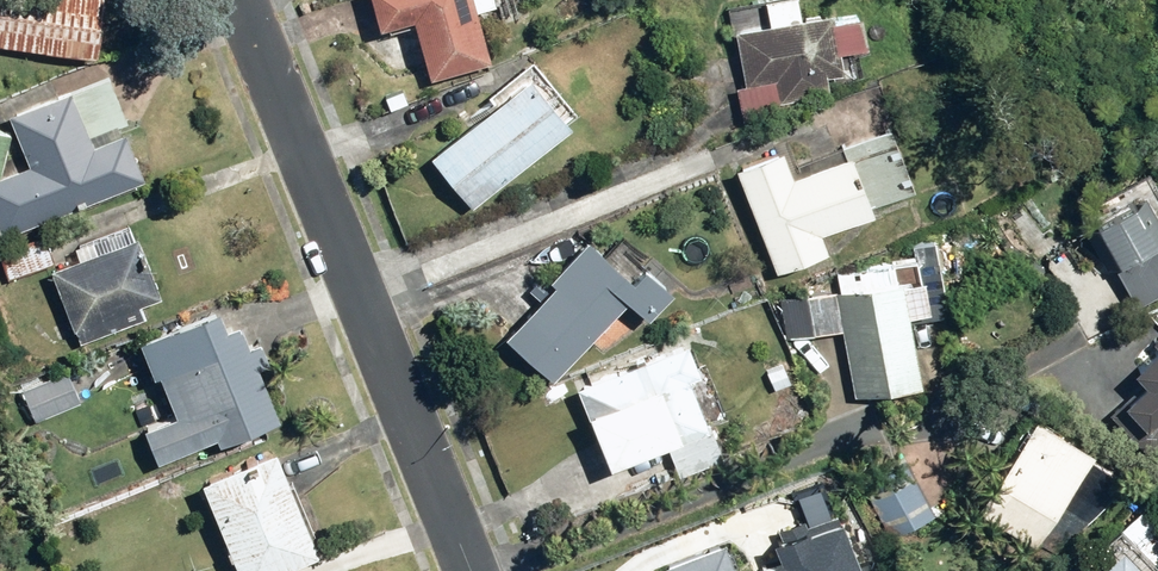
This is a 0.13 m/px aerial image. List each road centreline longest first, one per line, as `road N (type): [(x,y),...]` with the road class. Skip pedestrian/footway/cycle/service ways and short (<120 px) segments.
road 1 (residential): [(474,570),(238,0)]

